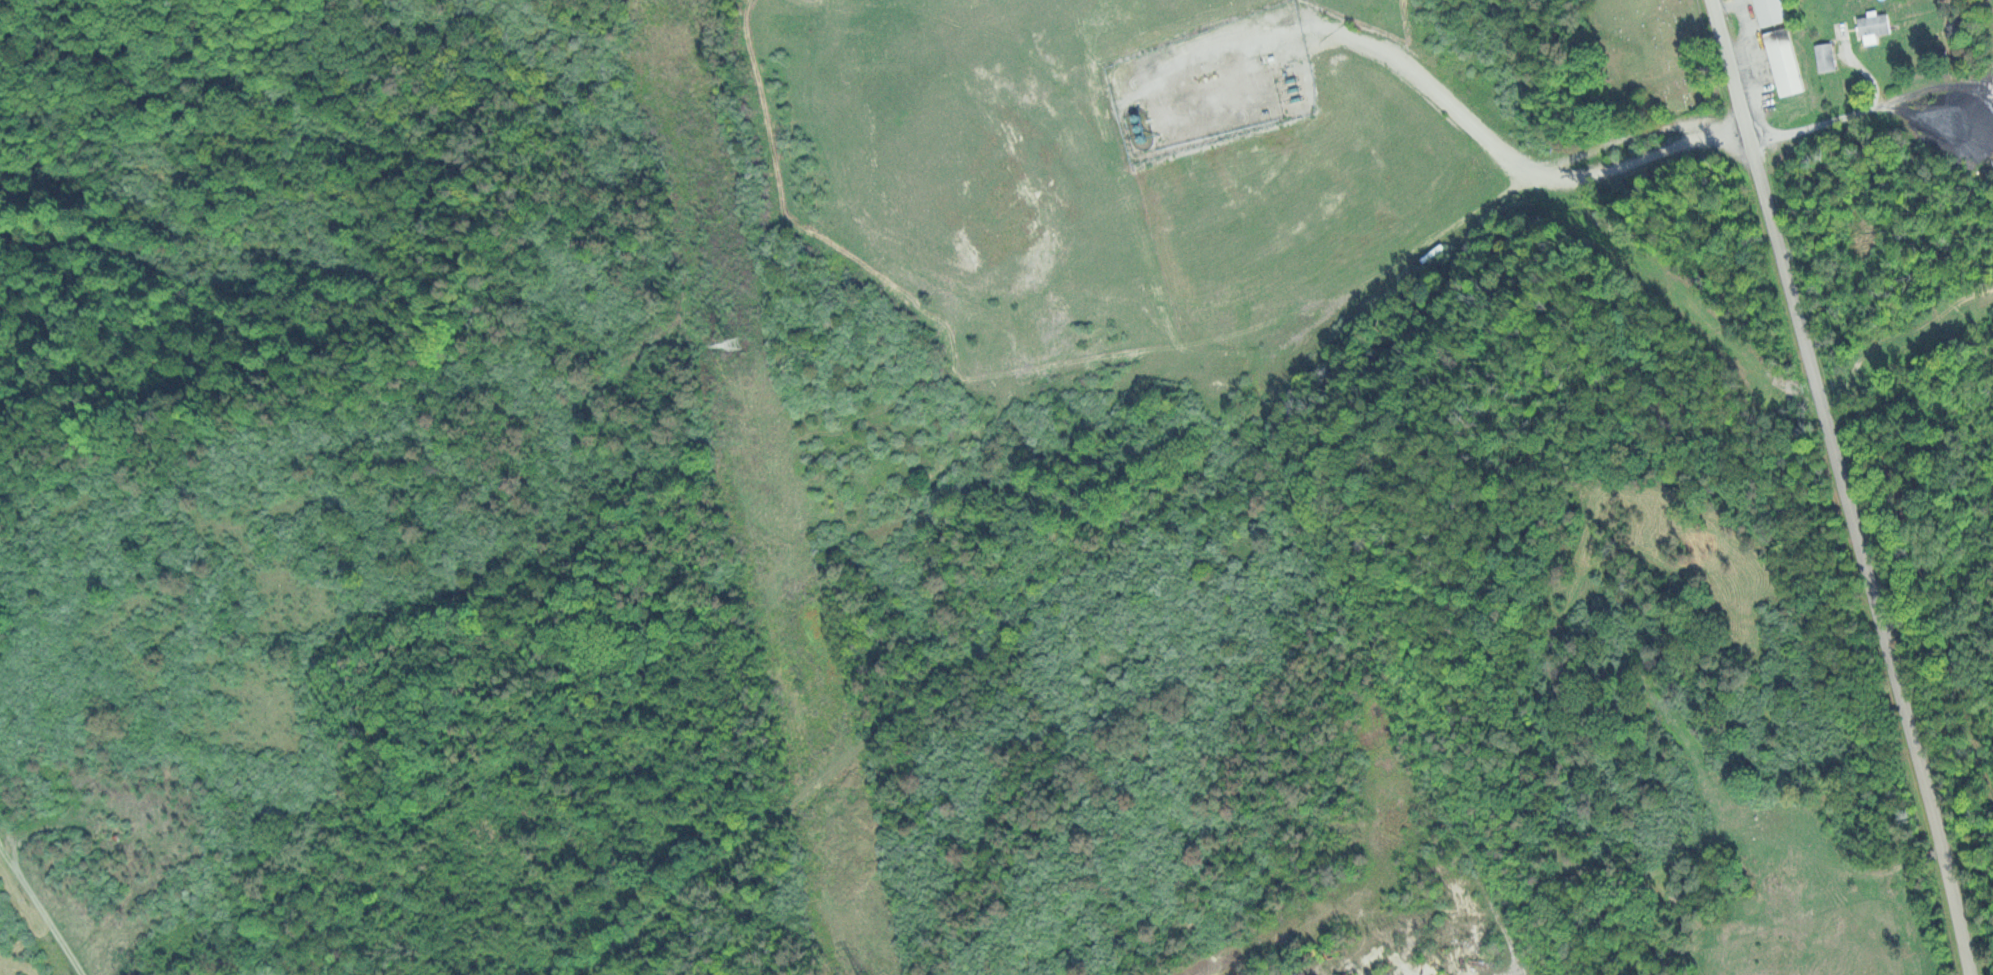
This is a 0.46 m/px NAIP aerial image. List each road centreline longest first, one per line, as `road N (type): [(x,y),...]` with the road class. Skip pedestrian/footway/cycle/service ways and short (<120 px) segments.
road 1 (track): [(575,974),(987,637),(1661,109),(1735,92)]
road 2 (residential): [(1968,974),(1710,0)]
road 3 (residential): [(1745,130),(1989,62)]

